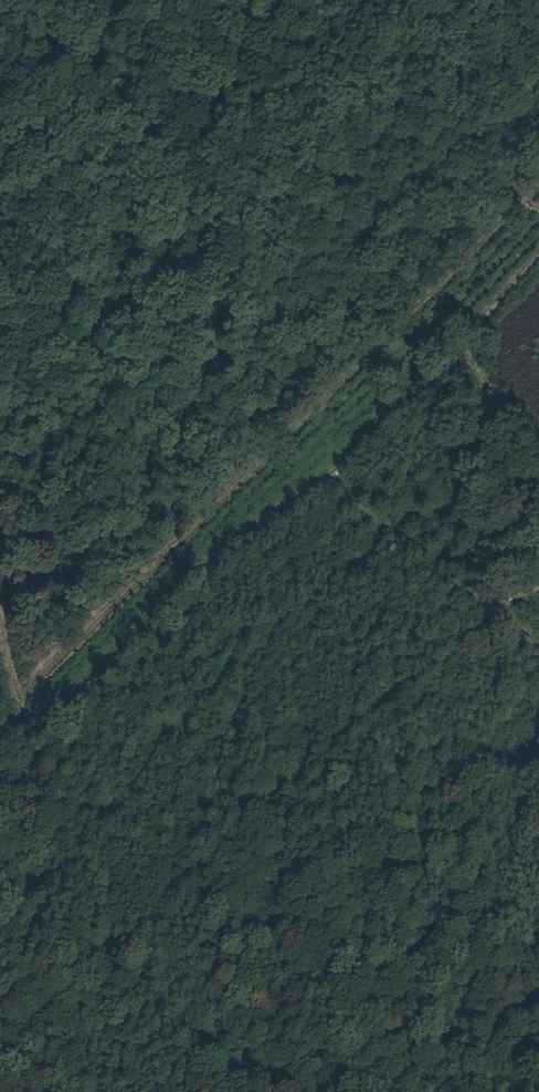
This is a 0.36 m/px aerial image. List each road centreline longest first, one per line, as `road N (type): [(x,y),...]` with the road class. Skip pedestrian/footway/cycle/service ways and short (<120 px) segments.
road 1 (track): [(538,188),(0,716)]

